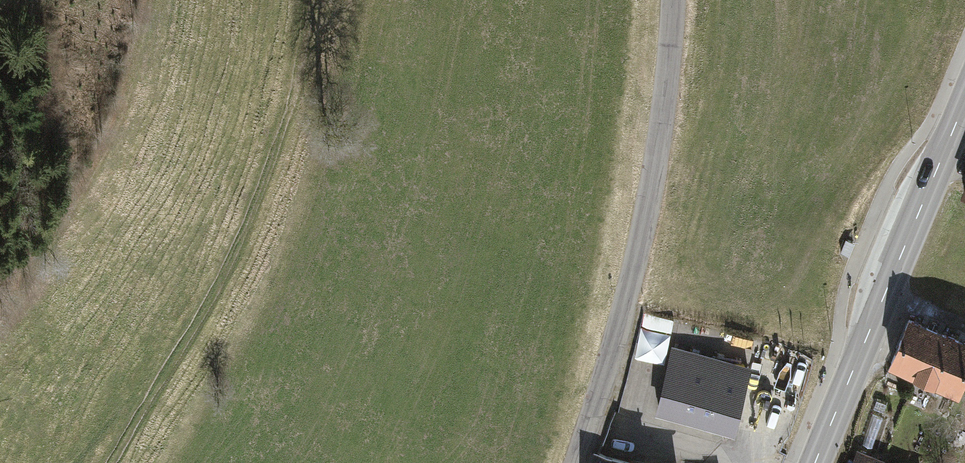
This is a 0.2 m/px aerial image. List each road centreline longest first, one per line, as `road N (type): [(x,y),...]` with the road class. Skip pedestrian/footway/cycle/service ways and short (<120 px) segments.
road 1 (track): [(307,0),(278,132),(232,257),(115,462)]
road 2 (tertiary): [(576,462),(646,214),(673,0)]
road 3 (secondary): [(815,462),(964,102)]
road 4 (track): [(0,327),(120,114),(147,0)]

